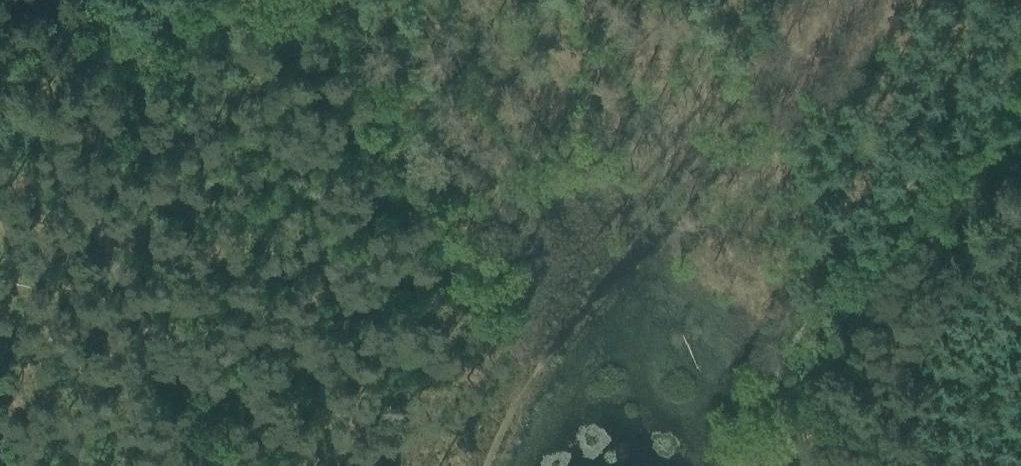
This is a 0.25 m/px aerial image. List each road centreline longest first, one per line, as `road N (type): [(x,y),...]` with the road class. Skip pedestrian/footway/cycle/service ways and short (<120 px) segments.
road 1 (track): [(485,465),(530,384),(820,0)]
road 2 (track): [(0,80),(146,274),(233,465)]
road 3 (track): [(239,0),(0,116)]

